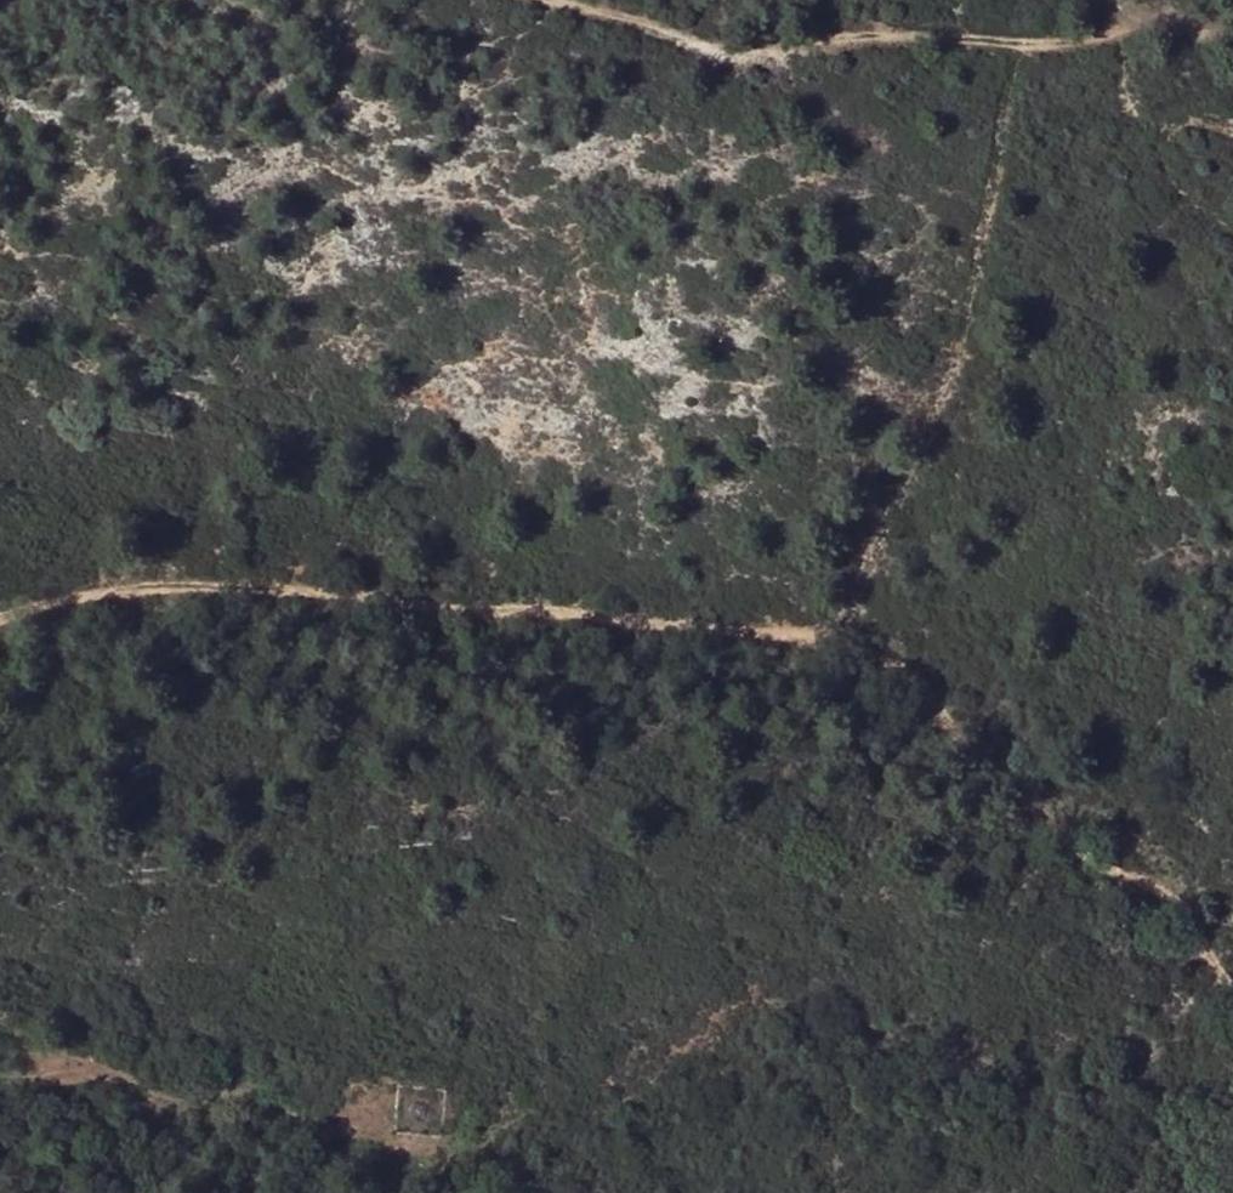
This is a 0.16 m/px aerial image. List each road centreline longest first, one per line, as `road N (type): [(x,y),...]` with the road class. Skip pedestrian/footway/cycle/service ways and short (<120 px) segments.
road 1 (track): [(0,614),(184,583),(616,623),(747,629),(826,618),(858,628),(1017,745),(1138,900),(1232,986)]
road 2 (track): [(551,0),(738,56),(826,42),(1048,44),(1140,29),(1232,42)]

